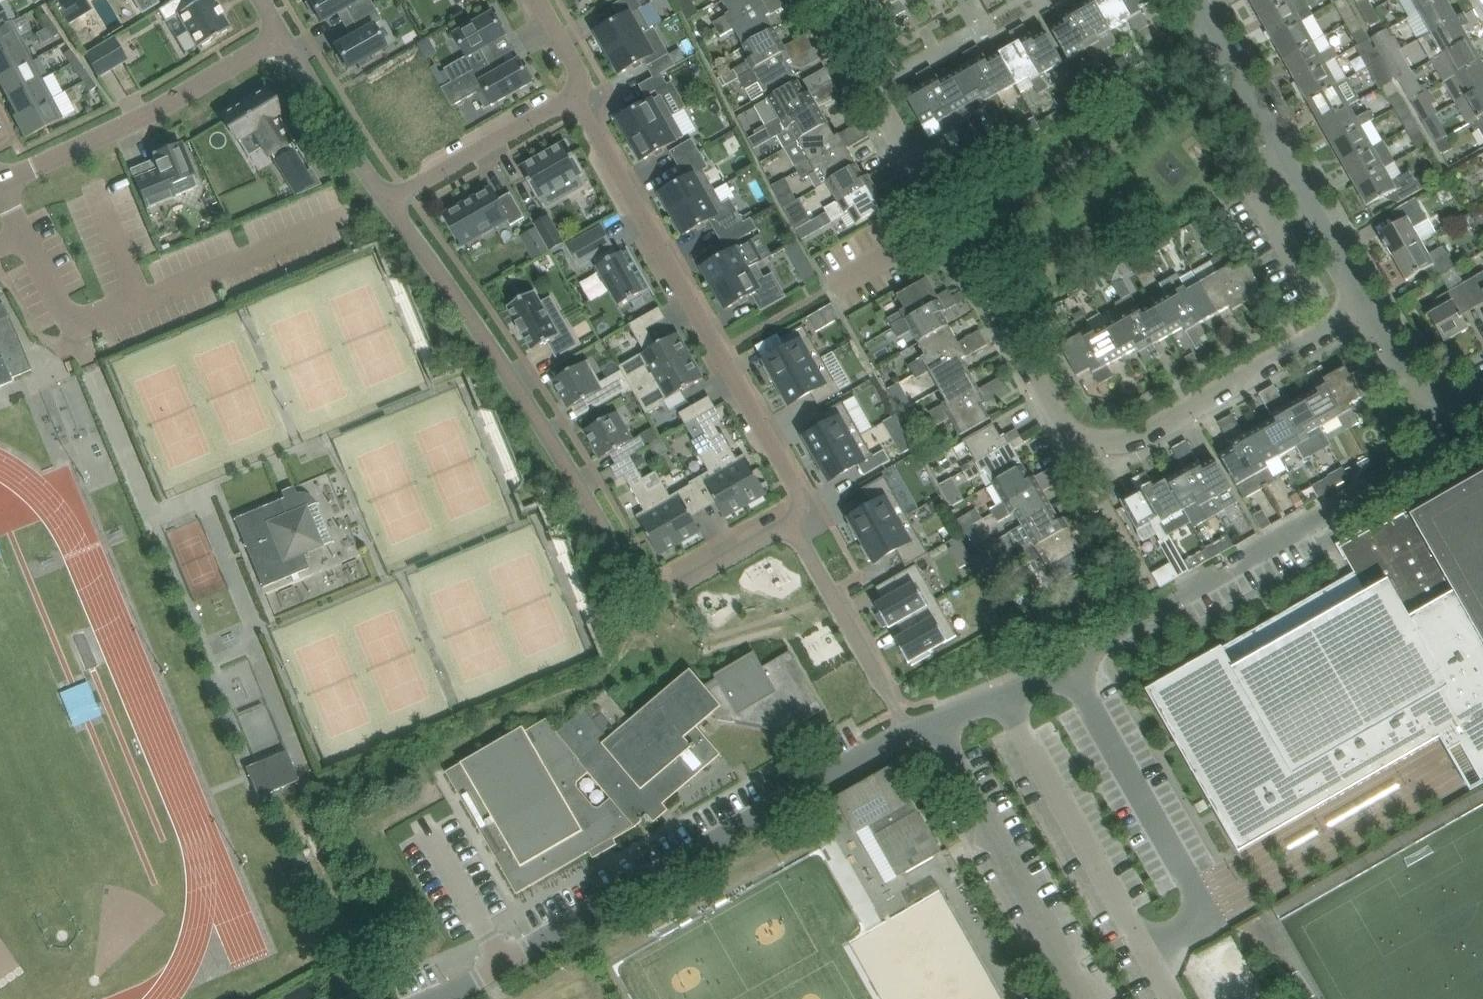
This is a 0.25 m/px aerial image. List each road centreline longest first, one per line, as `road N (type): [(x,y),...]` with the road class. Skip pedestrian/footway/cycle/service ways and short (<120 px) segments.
road 1 (residential): [(915,727),(1069,673),(1158,612),(1409,471),(1430,430),(1435,398)]
road 2 (residential): [(792,527),(663,593),(642,591),(515,381),(390,206)]
road 3 (residential): [(915,727),(862,744),(427,998)]
road 4 (residential): [(1074,467),(821,0)]
road 5 (residential): [(792,527),(804,507),(801,491),(592,126),(596,89)]
road 6 (residential): [(1363,305),(1201,0)]
road 7 (residential): [(1074,467),(1363,305)]
road 8 (residential): [(282,43),(0,184)]
road 9 (residential): [(596,89),(390,206)]
road 10 (residential): [(390,206),(282,43)]
road 11 (residential): [(792,527),(889,687)]
road 12 (residential): [(1435,398),(1411,384),(1363,305)]

